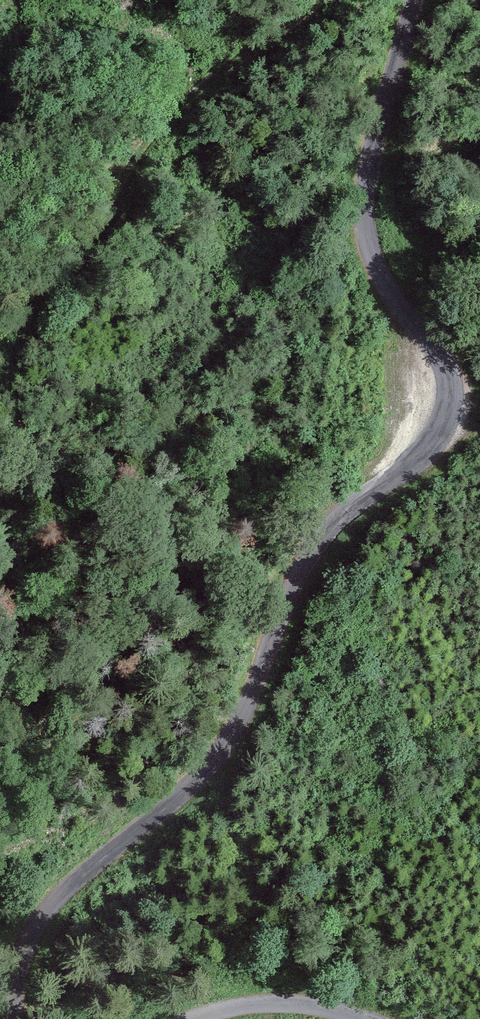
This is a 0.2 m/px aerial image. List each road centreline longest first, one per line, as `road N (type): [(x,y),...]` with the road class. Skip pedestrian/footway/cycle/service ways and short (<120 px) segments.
road 1 (unclassified): [(411,0),(367,144),(362,210),(380,277),(444,367),(452,395),(444,428),(420,461),(355,510),(308,560),(214,771),(183,804),(95,863),(32,935),(12,1018)]
road 2 (track): [(315,0),(187,107),(0,343)]
road 3 (unclassified): [(201,1018),(238,1009),(340,1018)]

